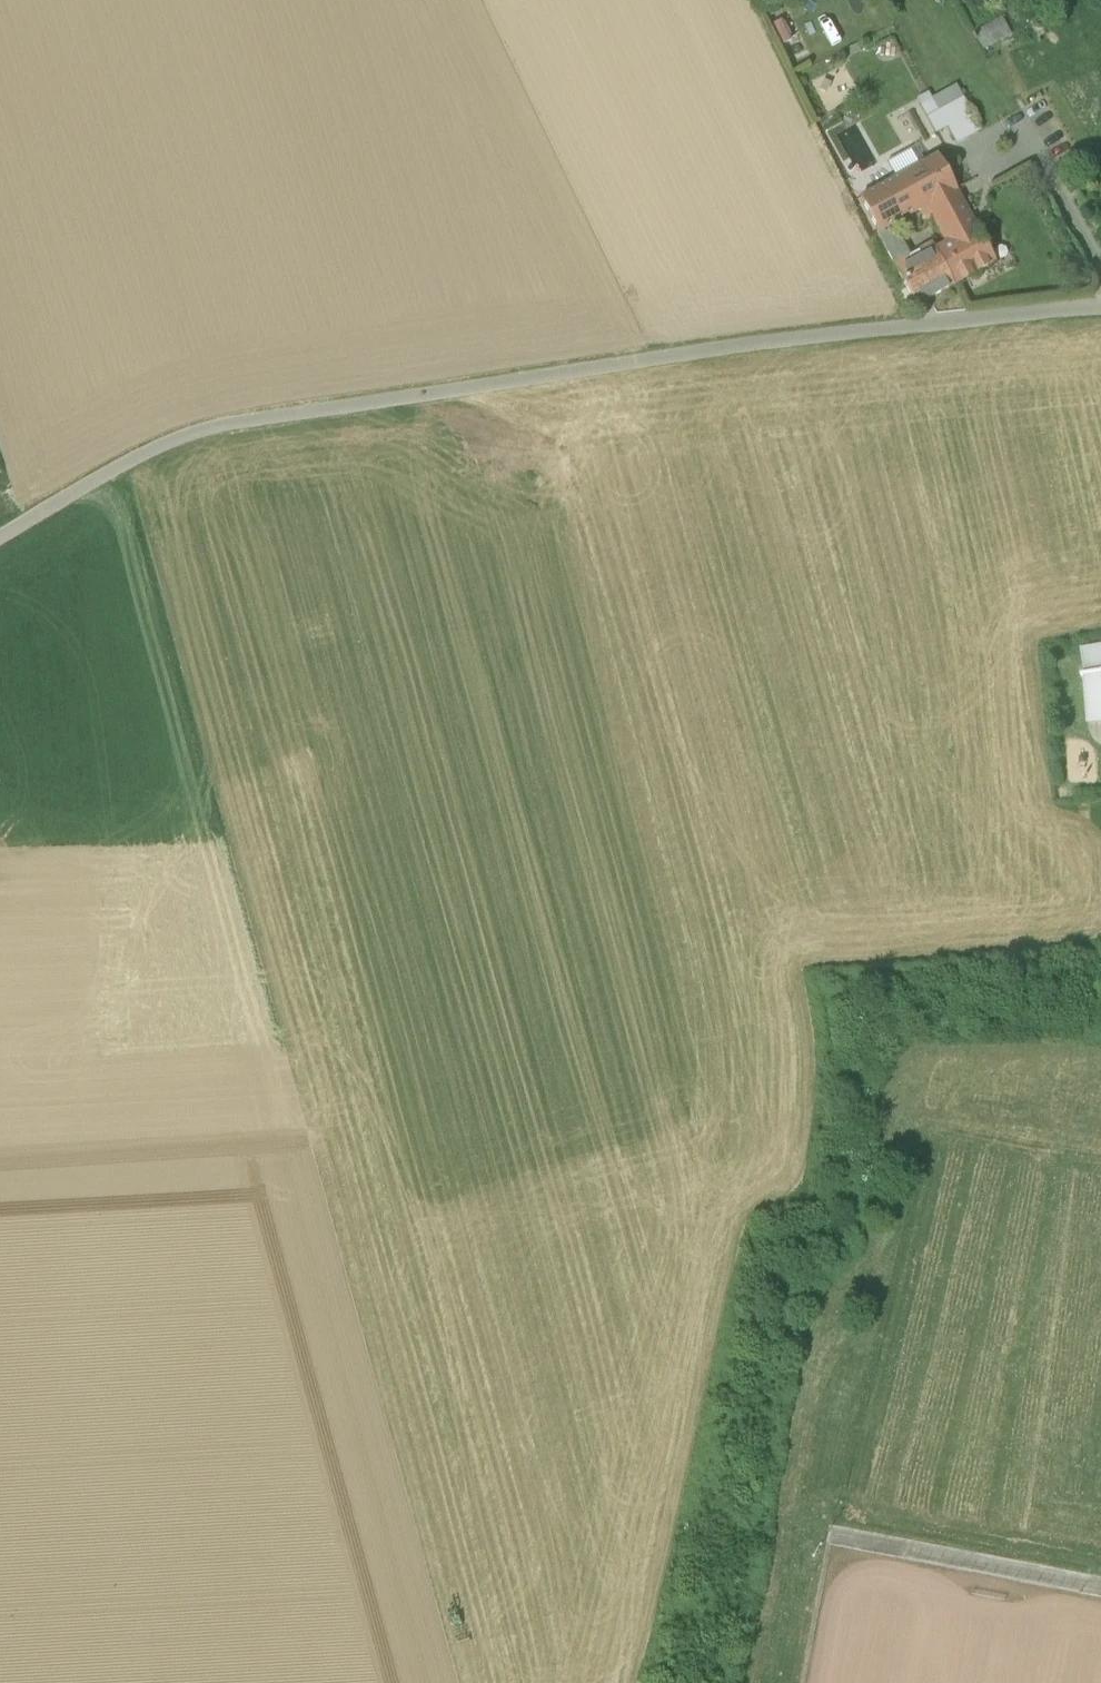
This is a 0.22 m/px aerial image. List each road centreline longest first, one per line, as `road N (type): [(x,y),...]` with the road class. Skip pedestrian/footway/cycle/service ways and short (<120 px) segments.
road 1 (unclassified): [(0,538),(164,445),(231,425),(648,359),(1100,307)]

